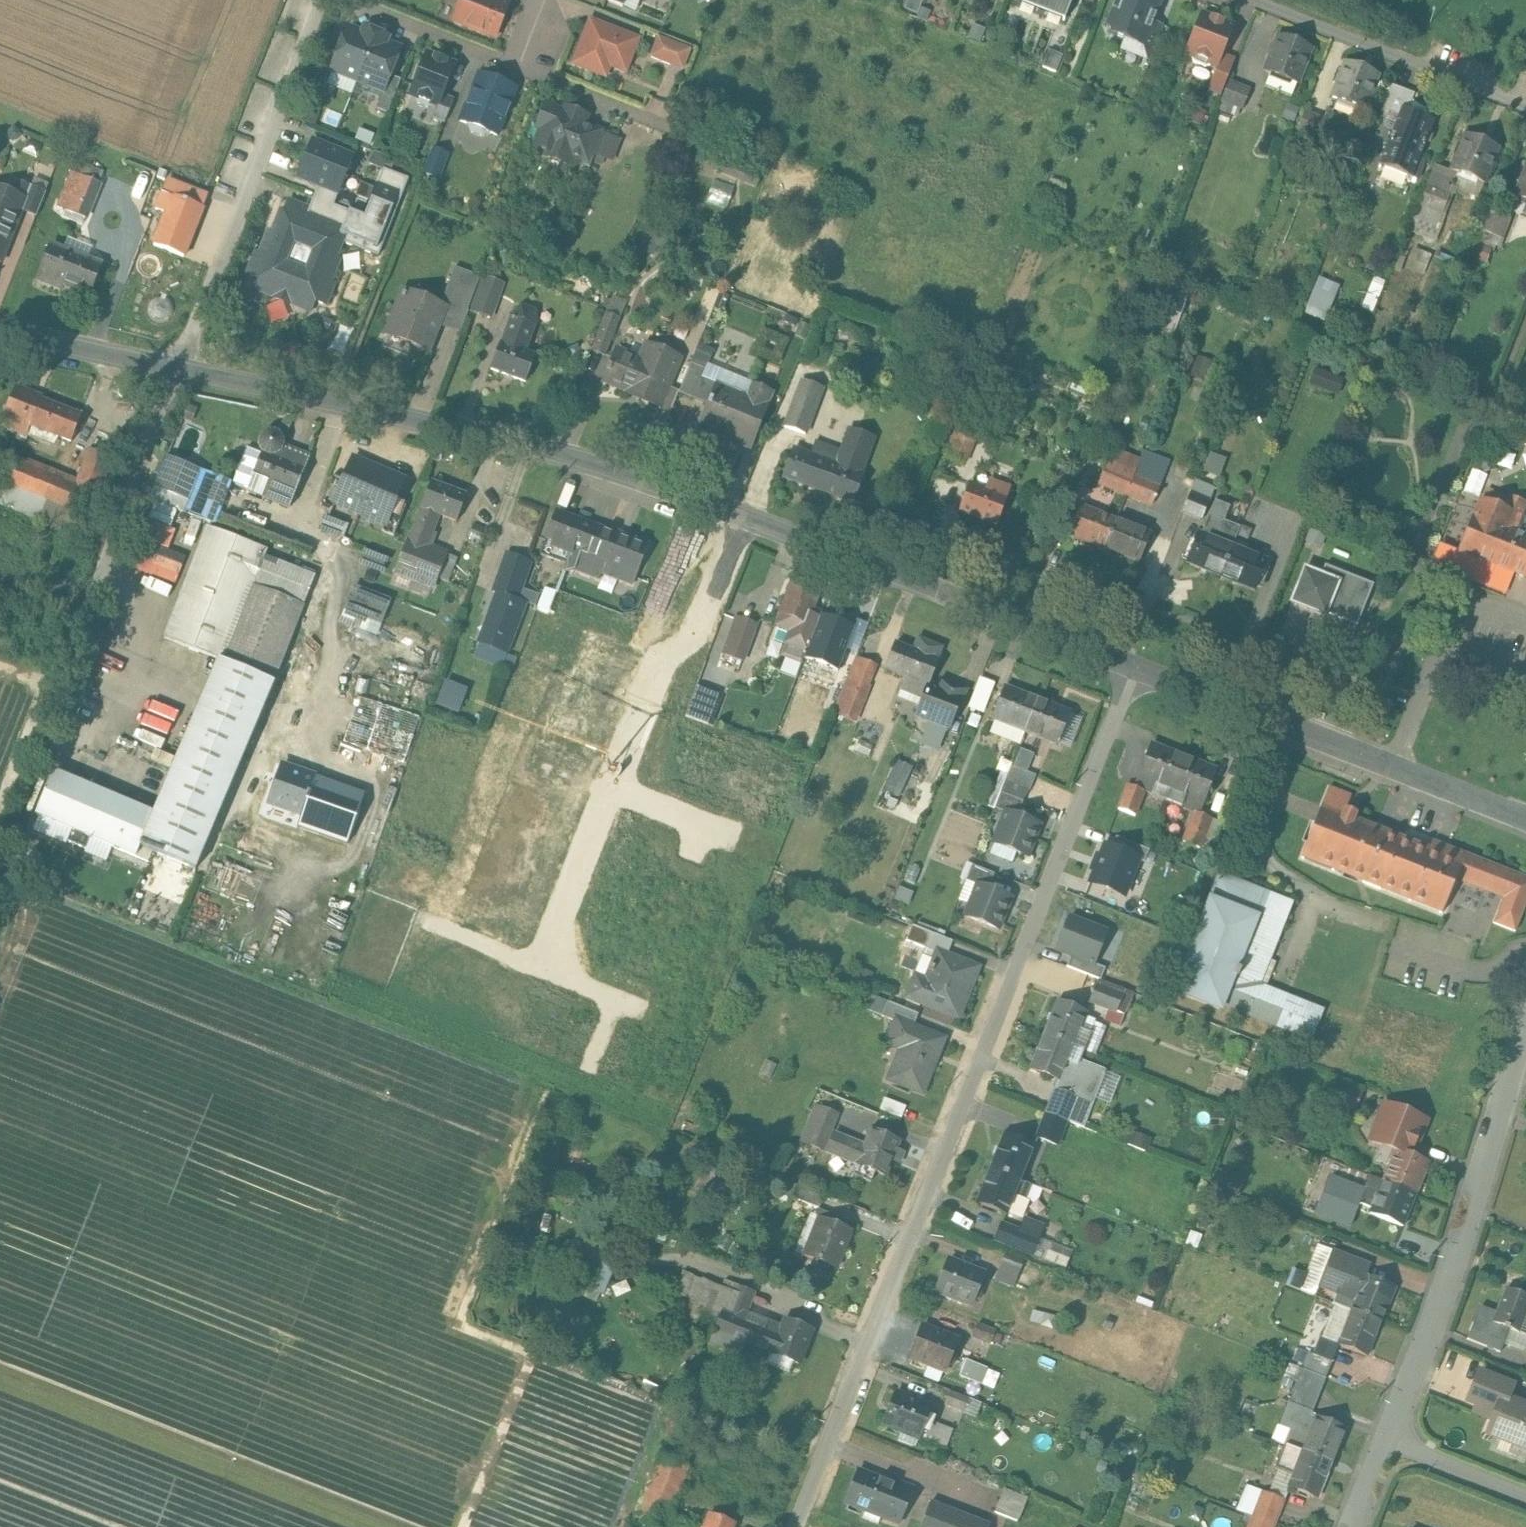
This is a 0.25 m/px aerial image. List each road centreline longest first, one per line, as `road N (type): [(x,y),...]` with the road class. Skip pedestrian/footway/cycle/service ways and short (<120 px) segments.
road 1 (unclassified): [(802,1526),(1135,665)]
road 2 (residential): [(744,516),(521,441),(181,369)]
road 3 (residential): [(6,813),(181,369)]
road 4 (residential): [(1388,1441),(1525,1032)]
road 5 (residential): [(1525,820),(1135,665)]
road 6 (residential): [(1135,665),(744,516)]
road 7 (residential): [(181,369),(324,0)]
road 8 (residential): [(610,787),(660,663),(697,638),(744,516)]
road 9 (residential): [(1525,104),(1266,0)]
road 10 (residential): [(538,968),(610,787)]
road 11 (residential): [(356,0),(535,68)]
road 12 (residential): [(181,369),(0,328)]
road 13 (residential): [(535,68),(674,121)]
road 14 (residential): [(1388,1441),(1525,1495)]
road 15 (residential): [(538,968),(425,922)]

